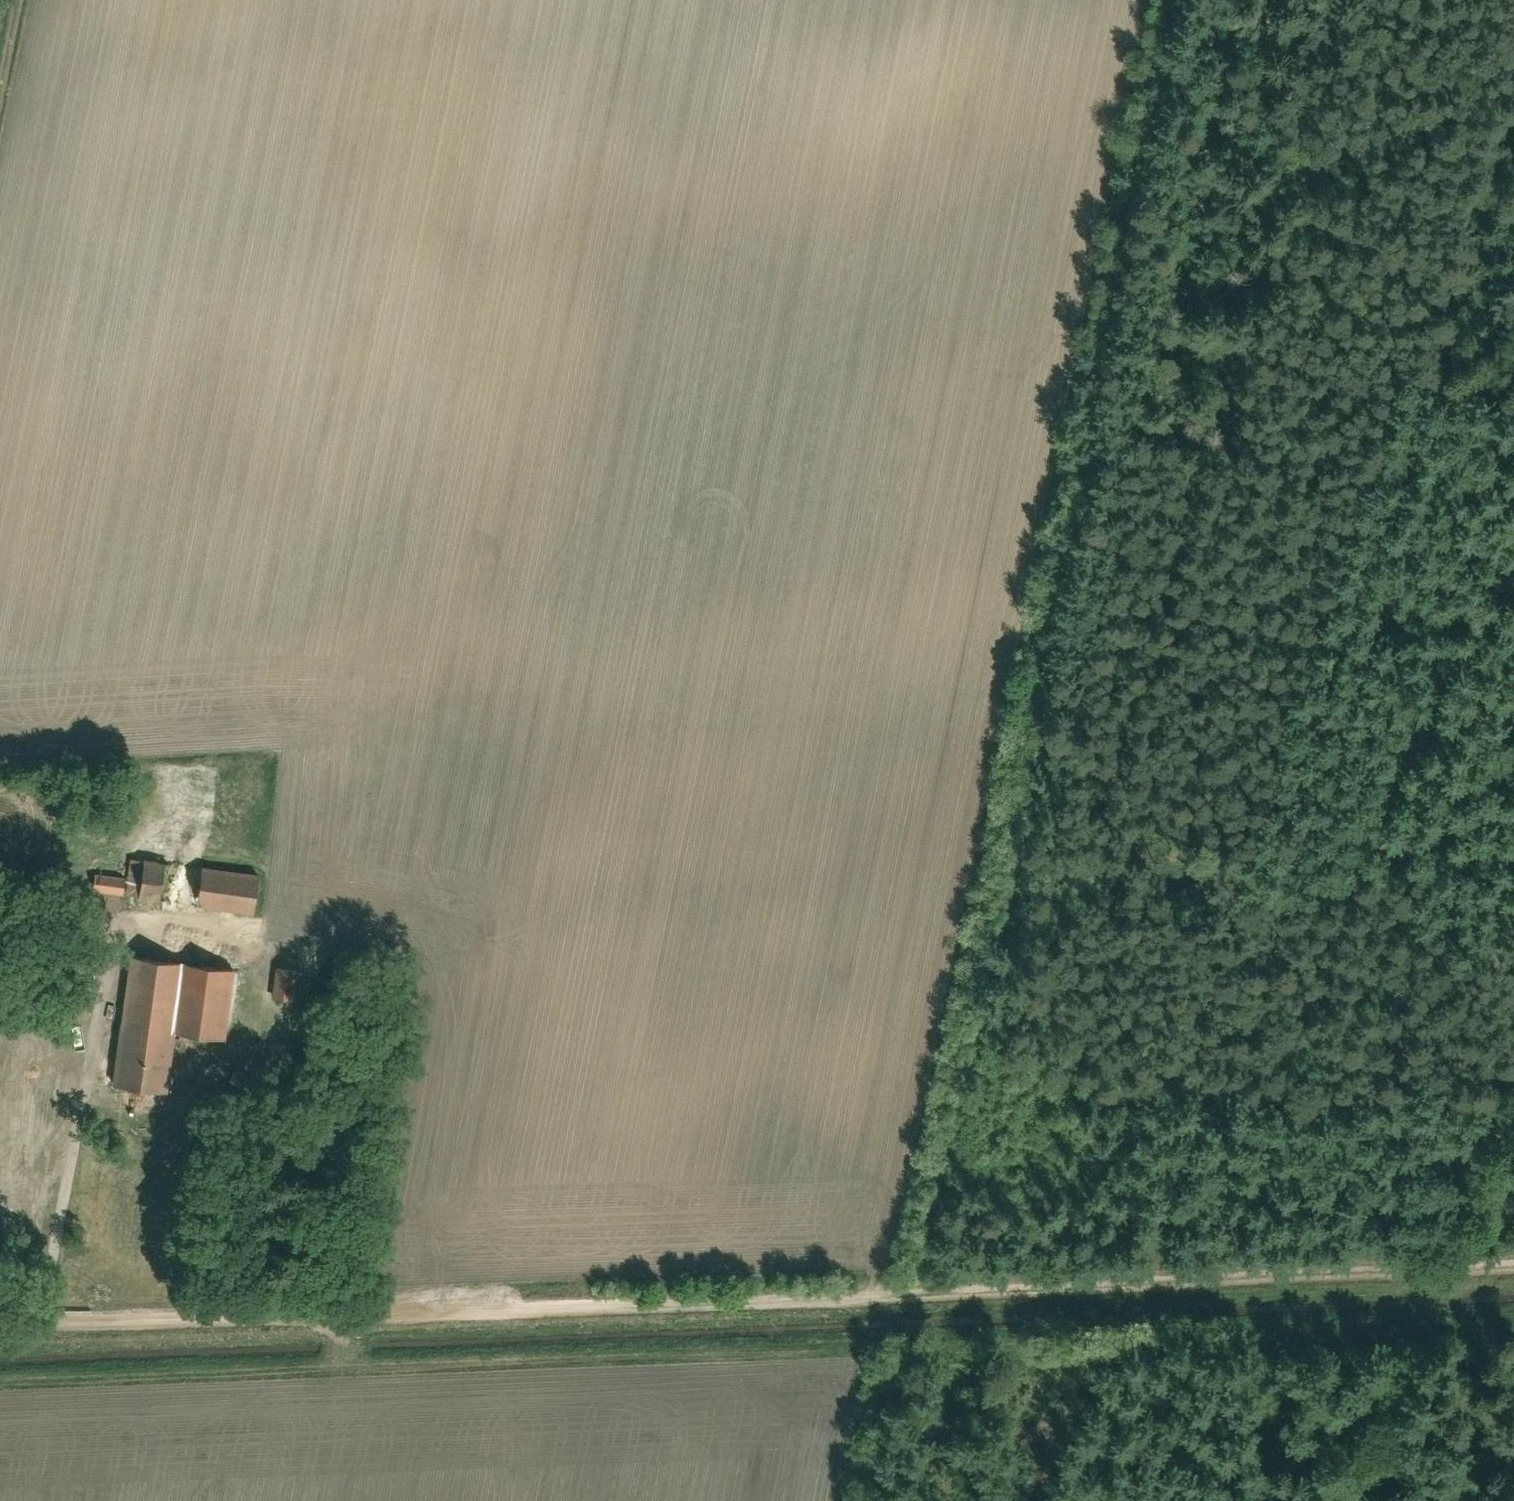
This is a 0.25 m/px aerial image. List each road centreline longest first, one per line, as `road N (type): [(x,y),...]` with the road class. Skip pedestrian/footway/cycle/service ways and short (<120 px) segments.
road 1 (track): [(1513,1268),(69,1323)]
road 2 (track): [(0,138),(28,0)]

